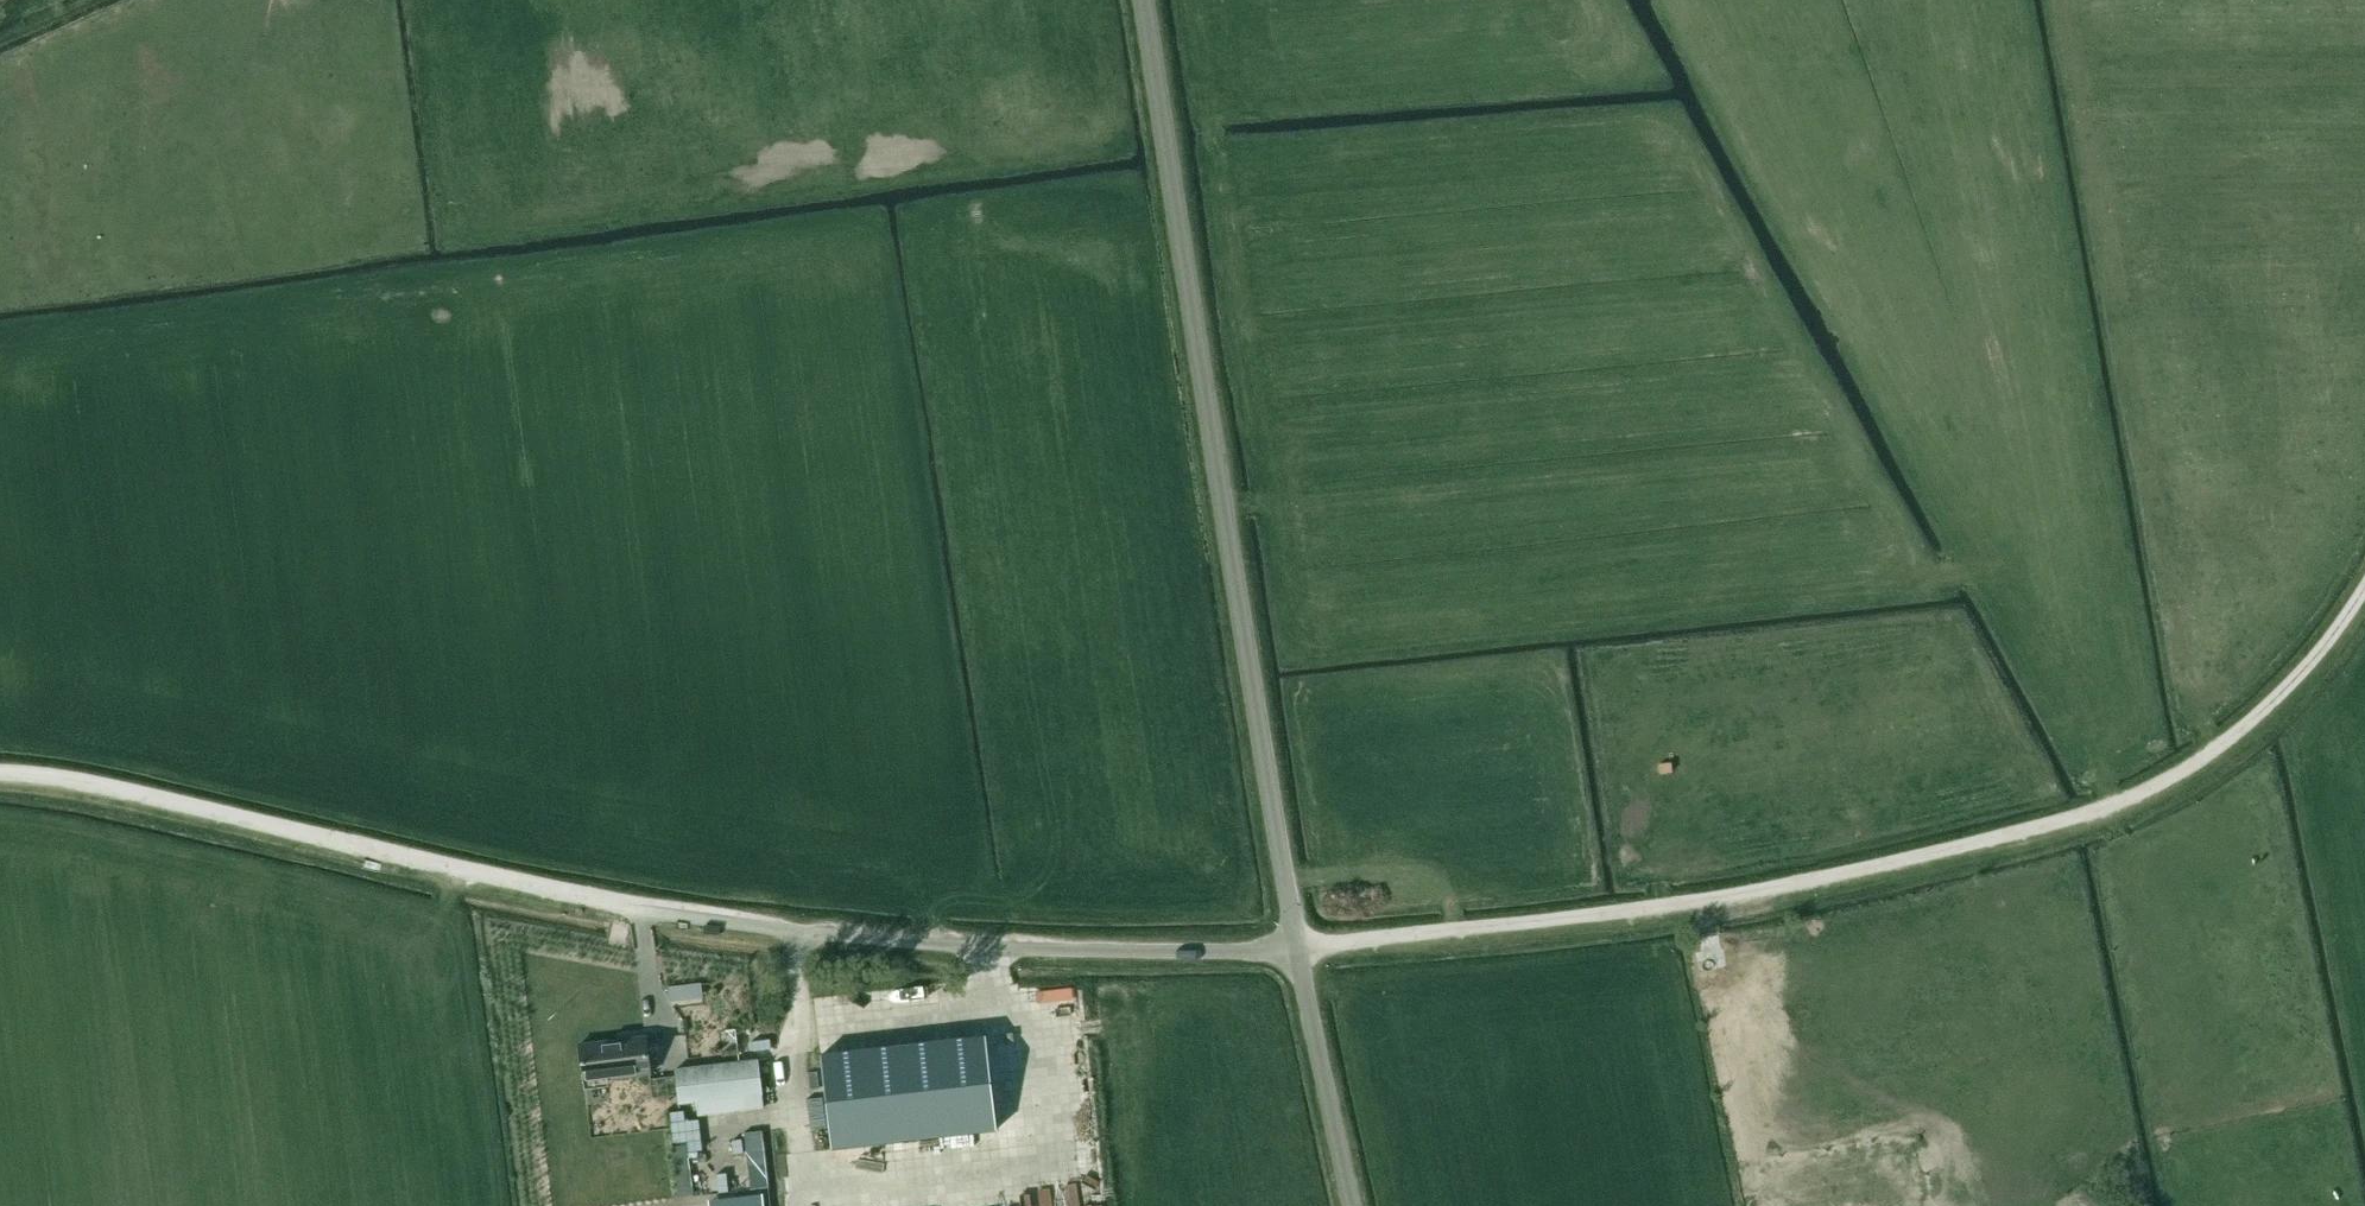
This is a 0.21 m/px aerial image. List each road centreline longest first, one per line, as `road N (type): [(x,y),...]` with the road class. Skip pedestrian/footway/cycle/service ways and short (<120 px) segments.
road 1 (unclassified): [(1353,1205),(1256,722),(1143,0)]

